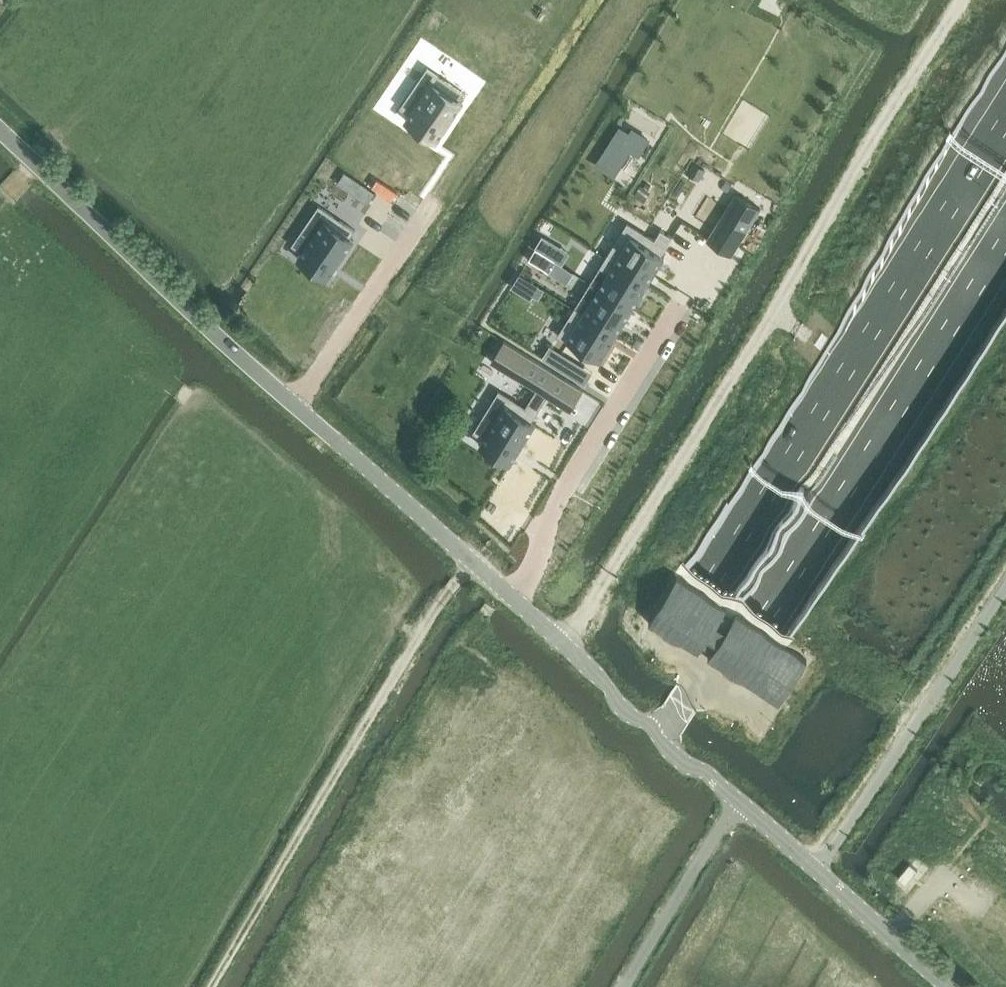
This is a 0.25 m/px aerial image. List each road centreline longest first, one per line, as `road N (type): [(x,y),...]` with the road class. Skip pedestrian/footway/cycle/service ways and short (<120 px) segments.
road 1 (motorway): [(1005,117),(459,986)]
road 2 (motorway): [(527,986),(1005,239)]
road 3 (unclassified): [(300,405),(0,133)]
road 4 (residential): [(705,273),(509,594)]
road 5 (unclassified): [(742,802),(509,594)]
road 6 (unclassified): [(509,594),(300,405)]
road 7 (unclassified): [(948,986),(742,802)]
road 8 (residential): [(300,405),(431,214)]
road 9 (unclassified): [(624,986),(742,802)]

